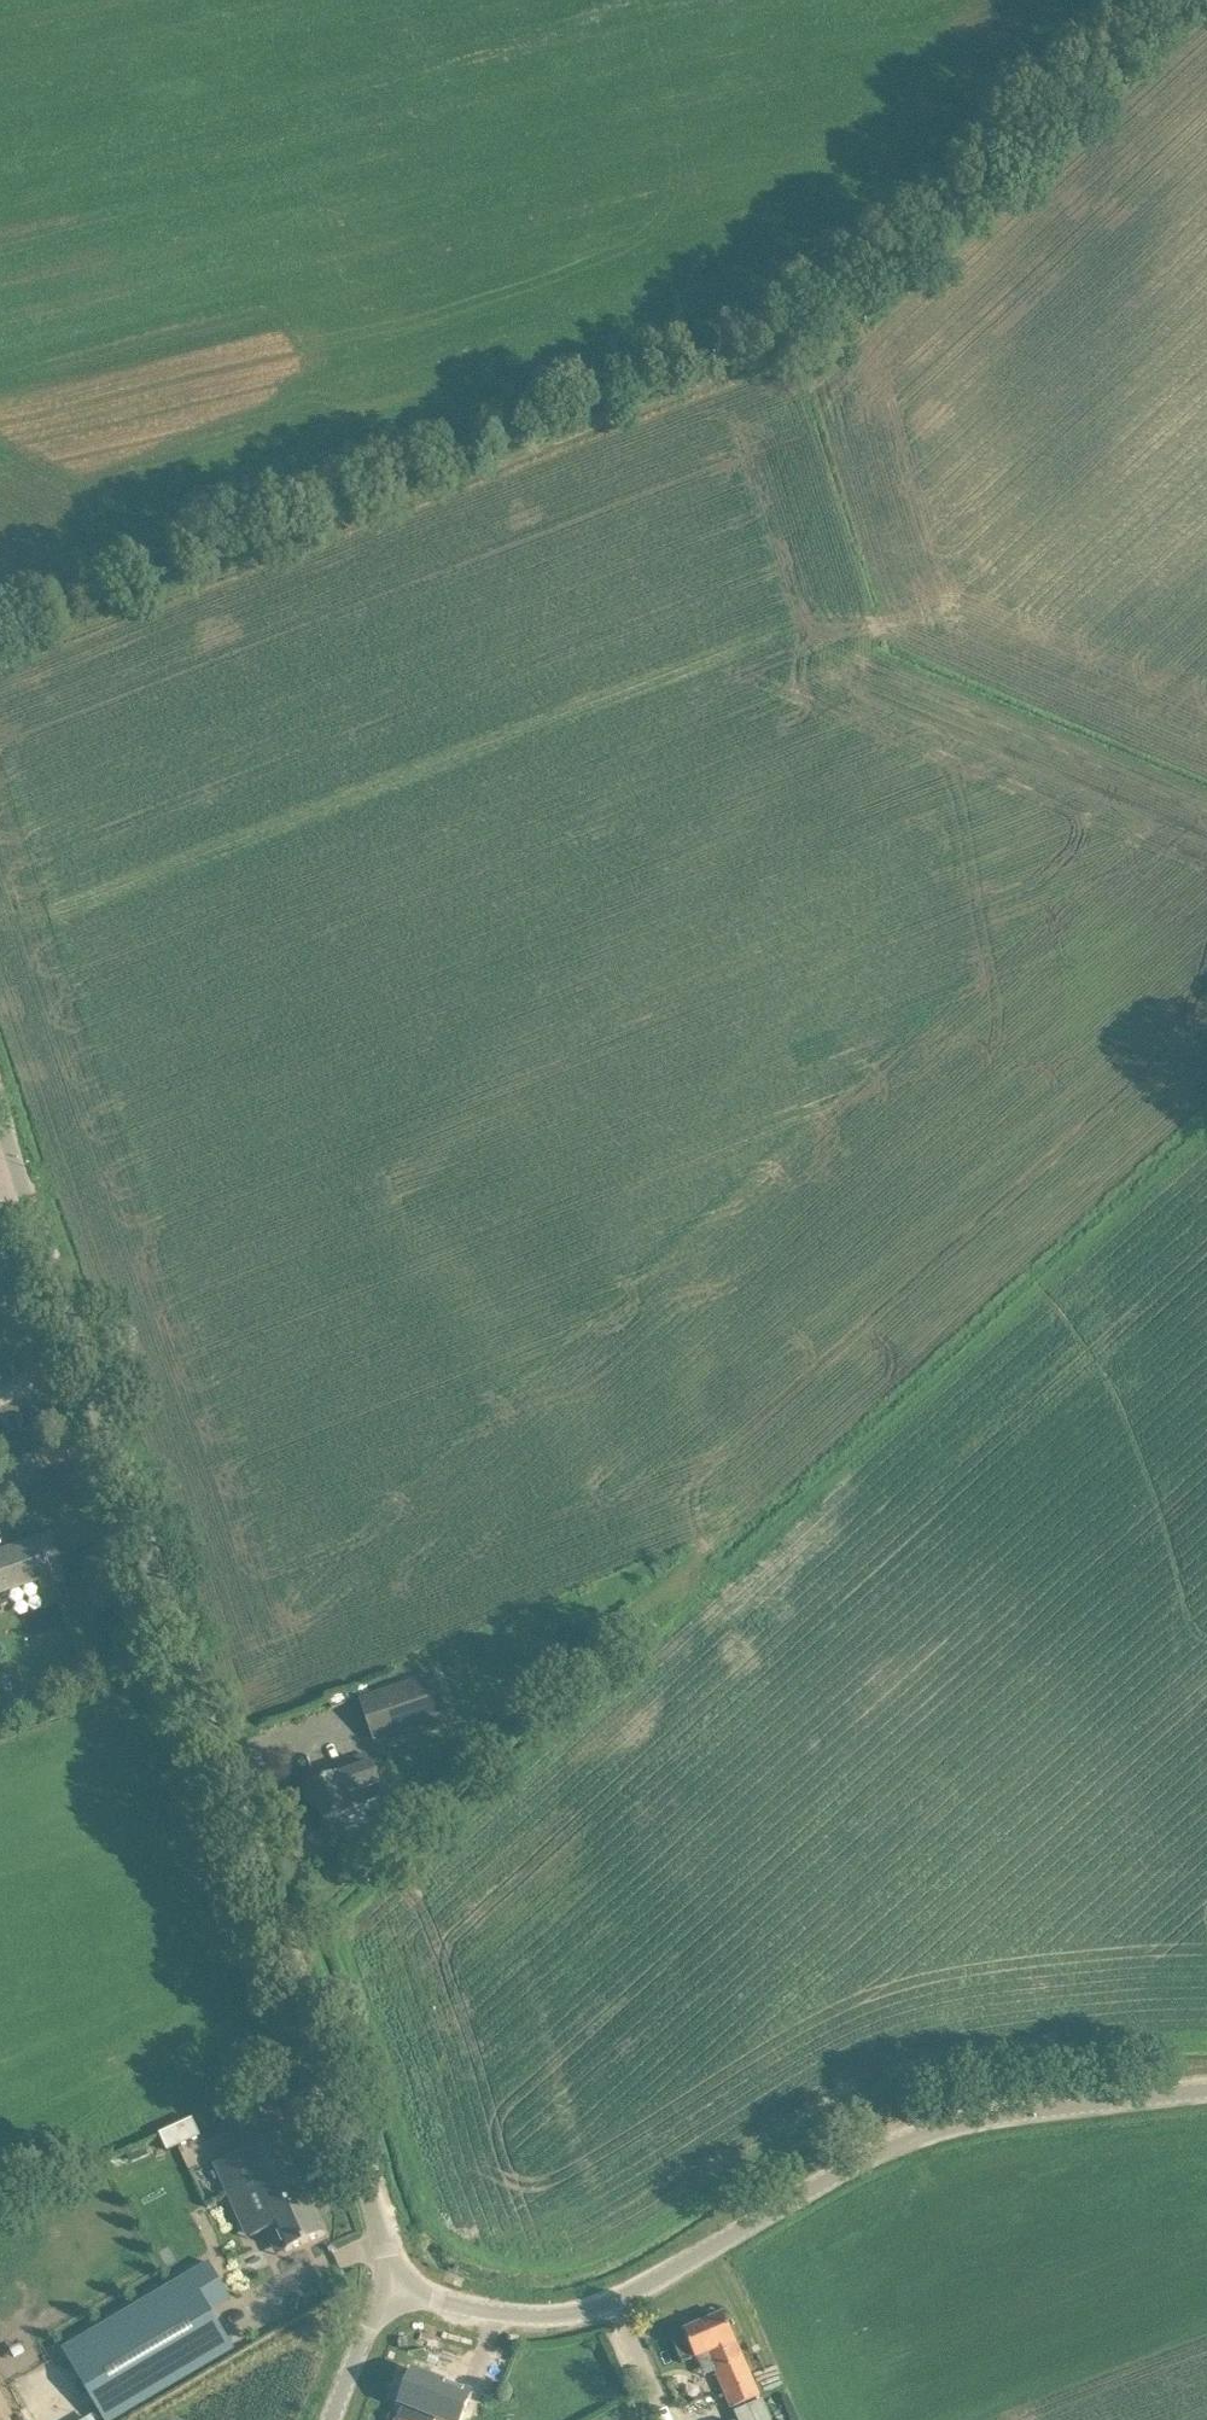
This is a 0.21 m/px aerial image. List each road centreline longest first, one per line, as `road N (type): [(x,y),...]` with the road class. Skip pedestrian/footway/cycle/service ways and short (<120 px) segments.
road 1 (track): [(0,657),(803,346),(1103,115),(1206,10)]
road 2 (unclassified): [(389,2290),(362,2171),(0,1070)]
road 3 (unclassified): [(1206,2095),(950,2130),(766,2214),(608,2305),(558,2316),(492,2312),(389,2290)]
road 4 (unclassified): [(334,2419),(389,2290)]

